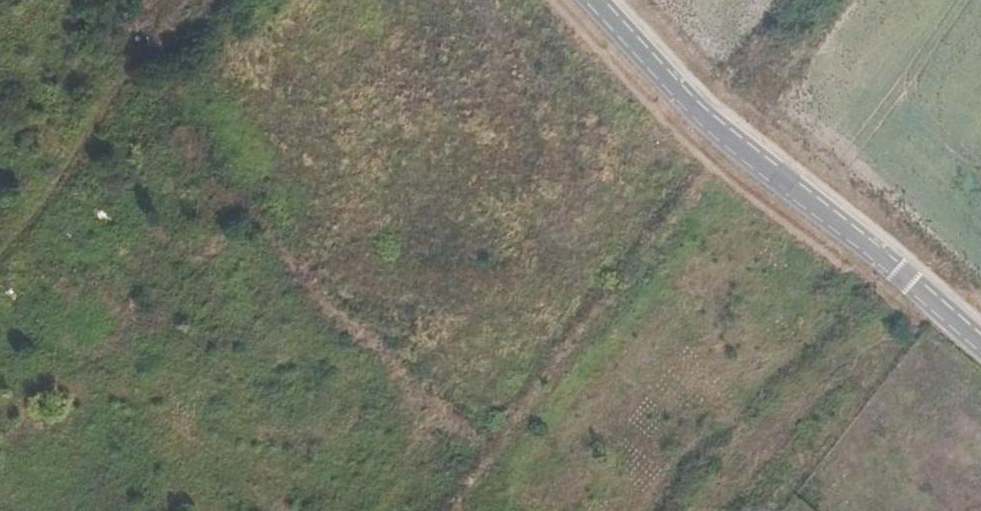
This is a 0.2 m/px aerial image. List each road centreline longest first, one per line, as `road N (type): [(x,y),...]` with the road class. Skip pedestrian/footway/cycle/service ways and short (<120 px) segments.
road 1 (residential): [(591,0),(699,117),(846,227),(980,345)]

